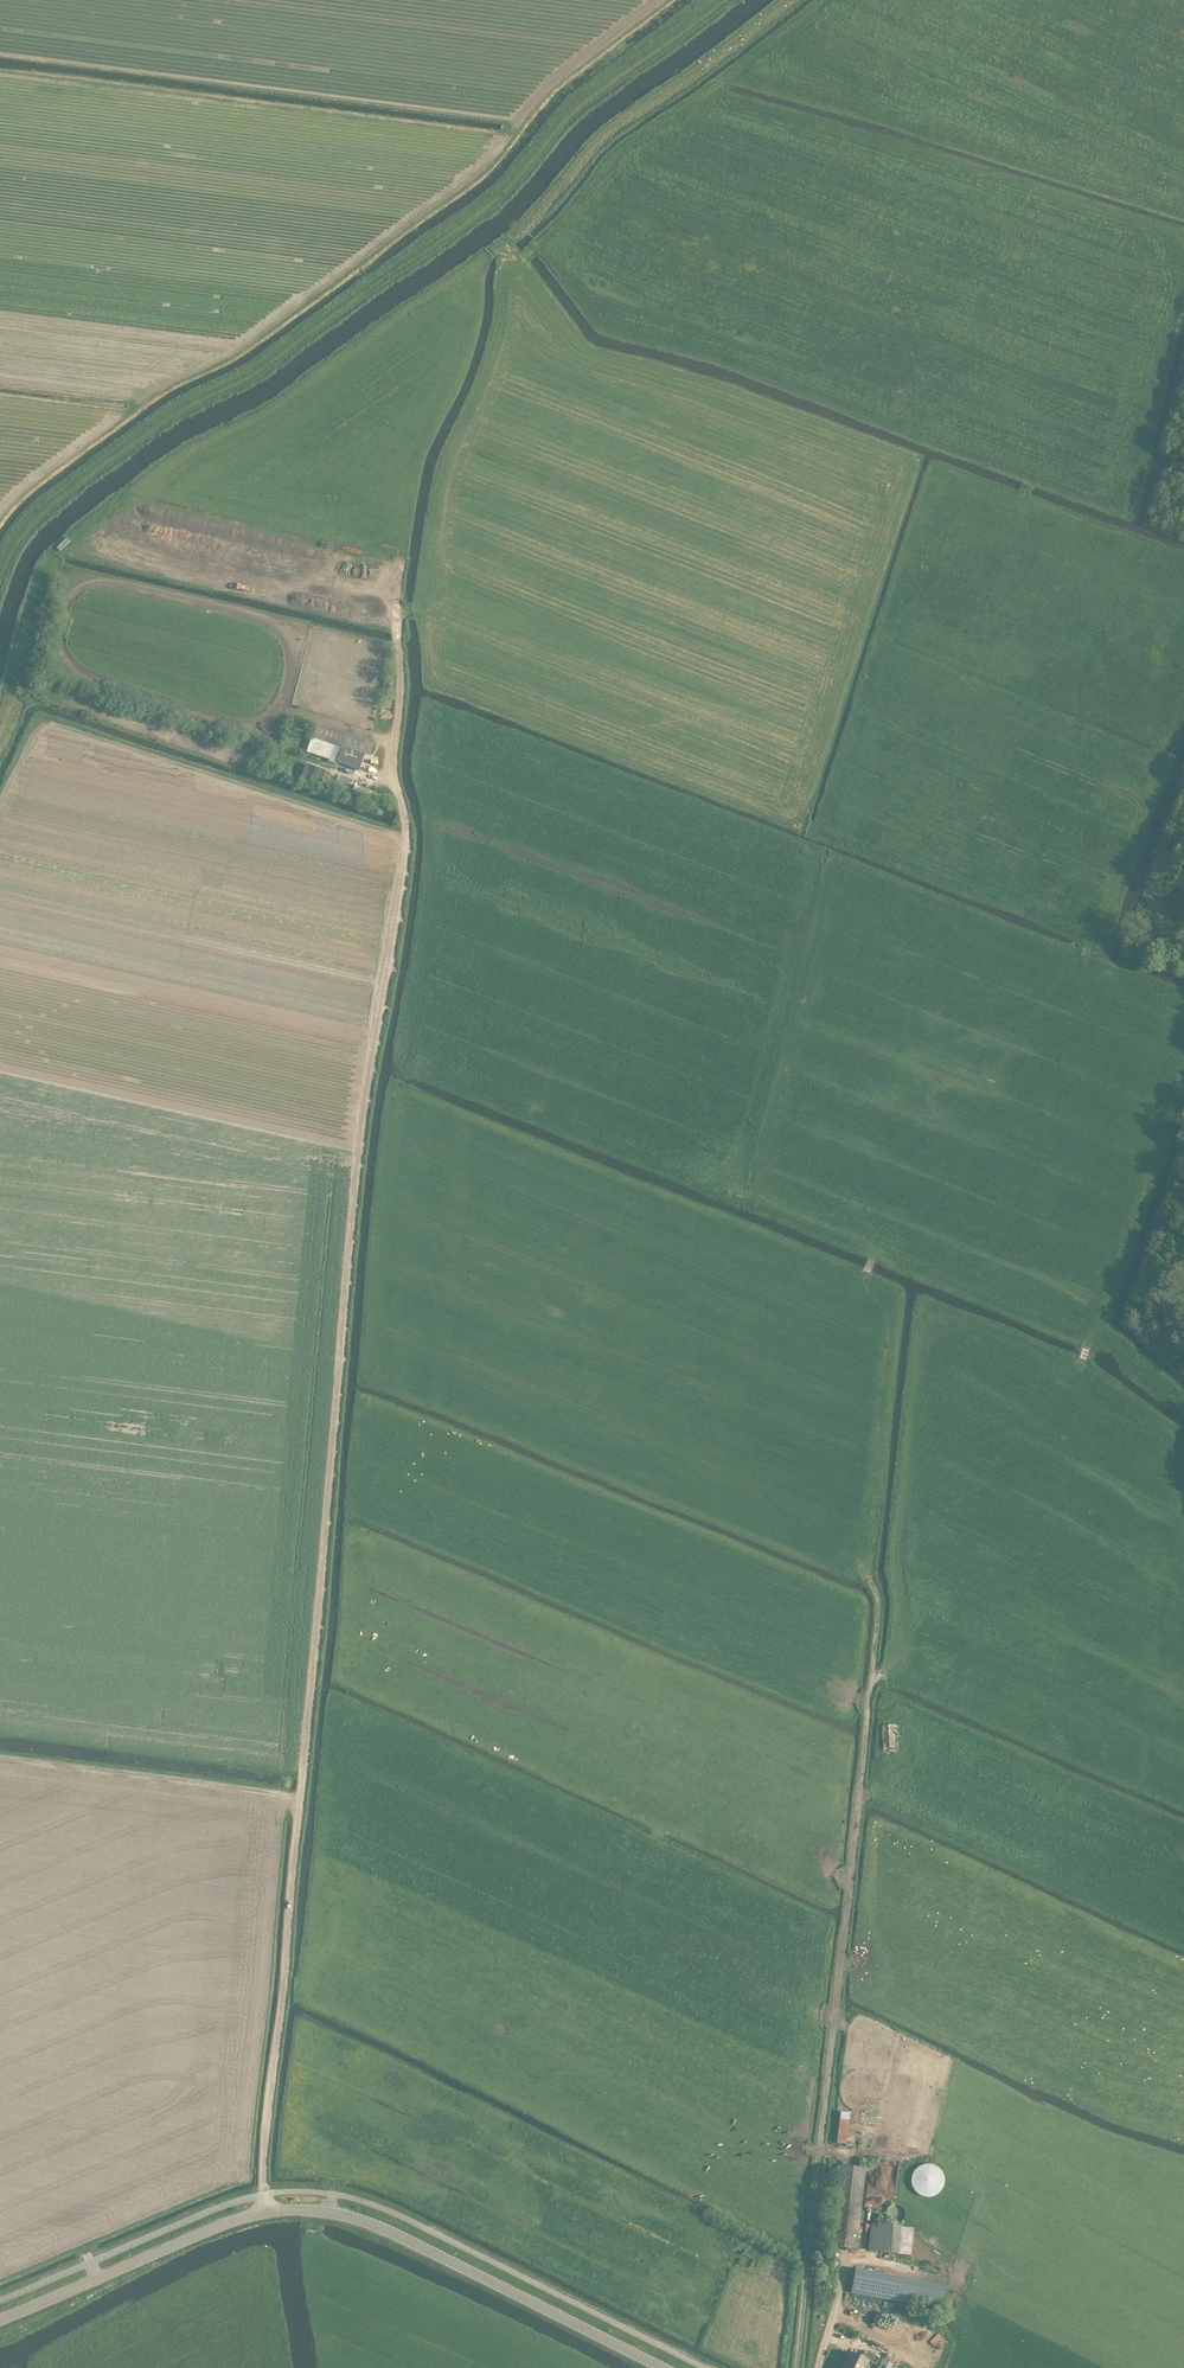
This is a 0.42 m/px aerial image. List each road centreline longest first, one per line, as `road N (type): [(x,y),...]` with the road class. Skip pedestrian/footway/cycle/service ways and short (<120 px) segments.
road 1 (track): [(264,2211),(267,2102),(348,1255),(405,862),(405,823),(384,759)]
road 2 (track): [(795,2367),(877,1606),(870,1582)]
road 3 (tertiary): [(663,2367),(365,2222),(312,2209),(248,2215),(0,2318)]
road 4 (track): [(564,224),(501,280),(499,341),(443,477),(426,596),(392,616),(399,693),(384,759)]

